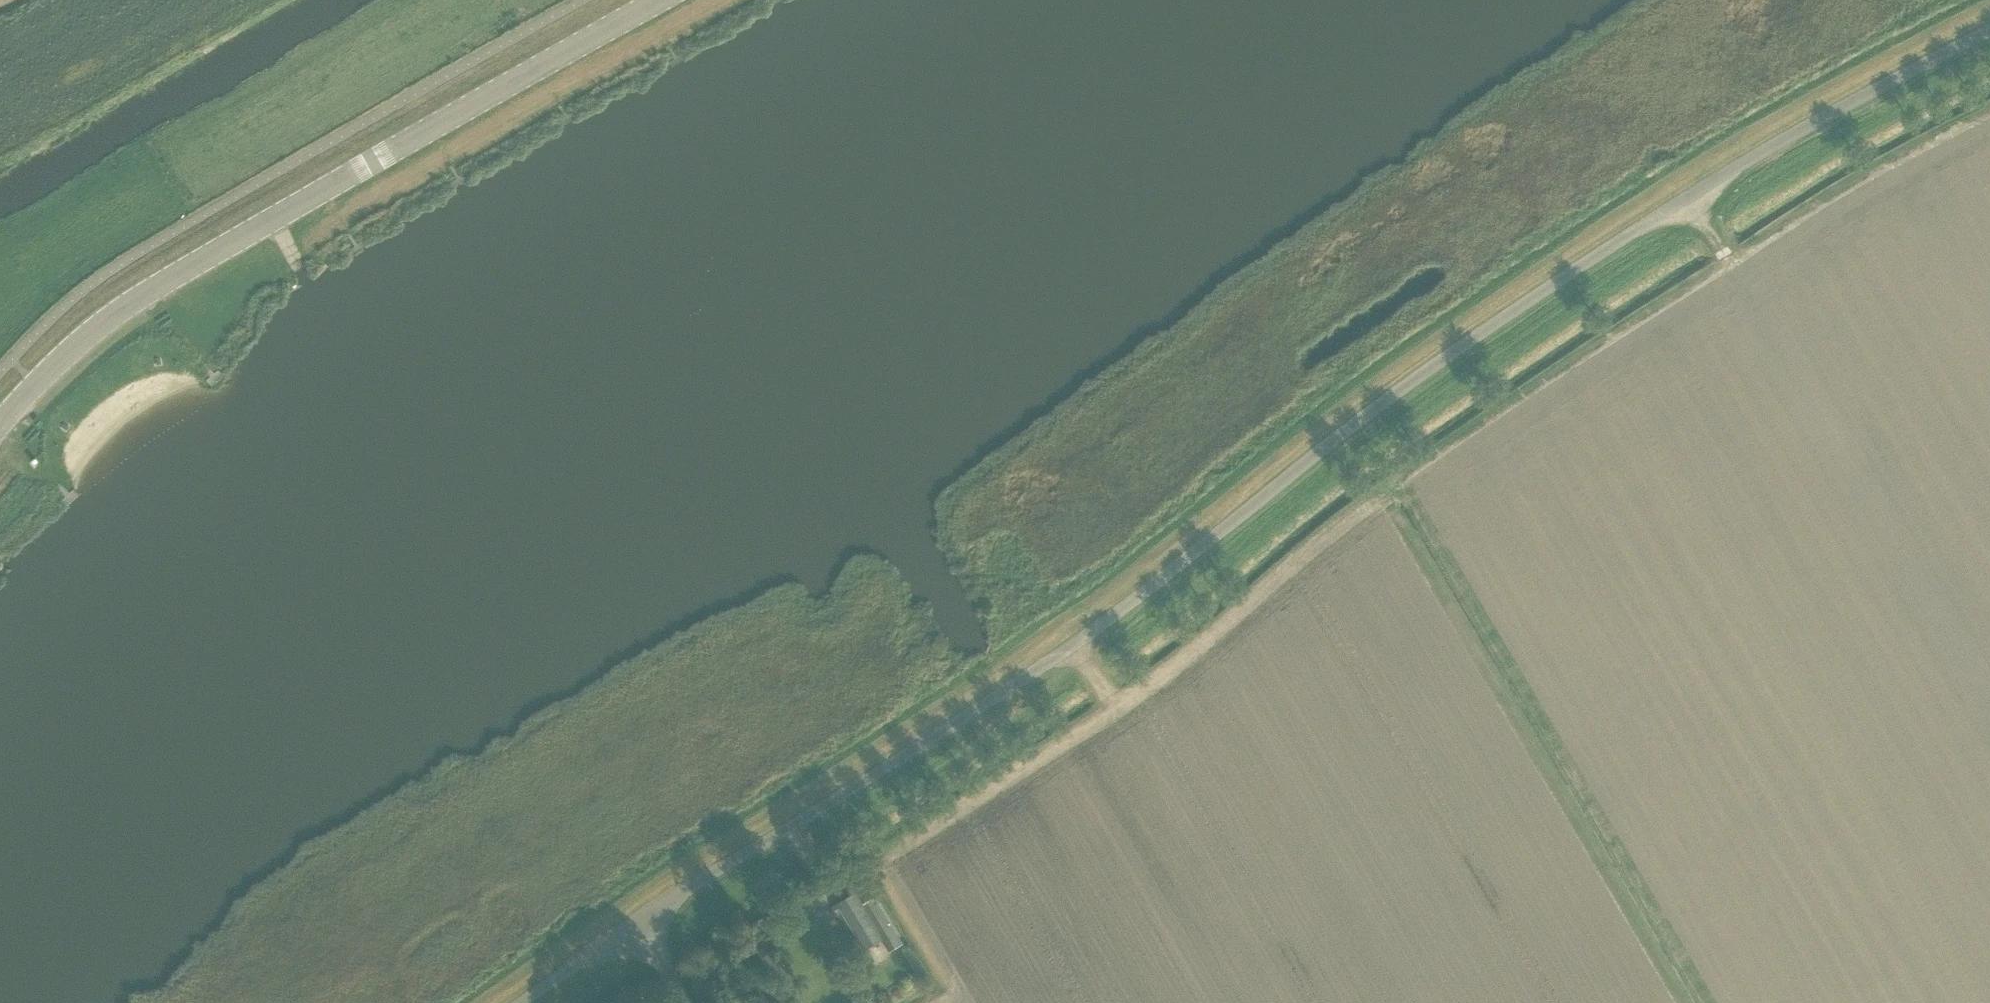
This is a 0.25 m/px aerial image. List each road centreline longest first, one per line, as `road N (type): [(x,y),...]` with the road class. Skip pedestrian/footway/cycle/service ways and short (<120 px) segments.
road 1 (unclassified): [(520,1002),(1092,631),(1495,323),(1770,148),(1989,30)]
road 2 (tertiary): [(0,426),(86,338),(148,293),(660,0)]

